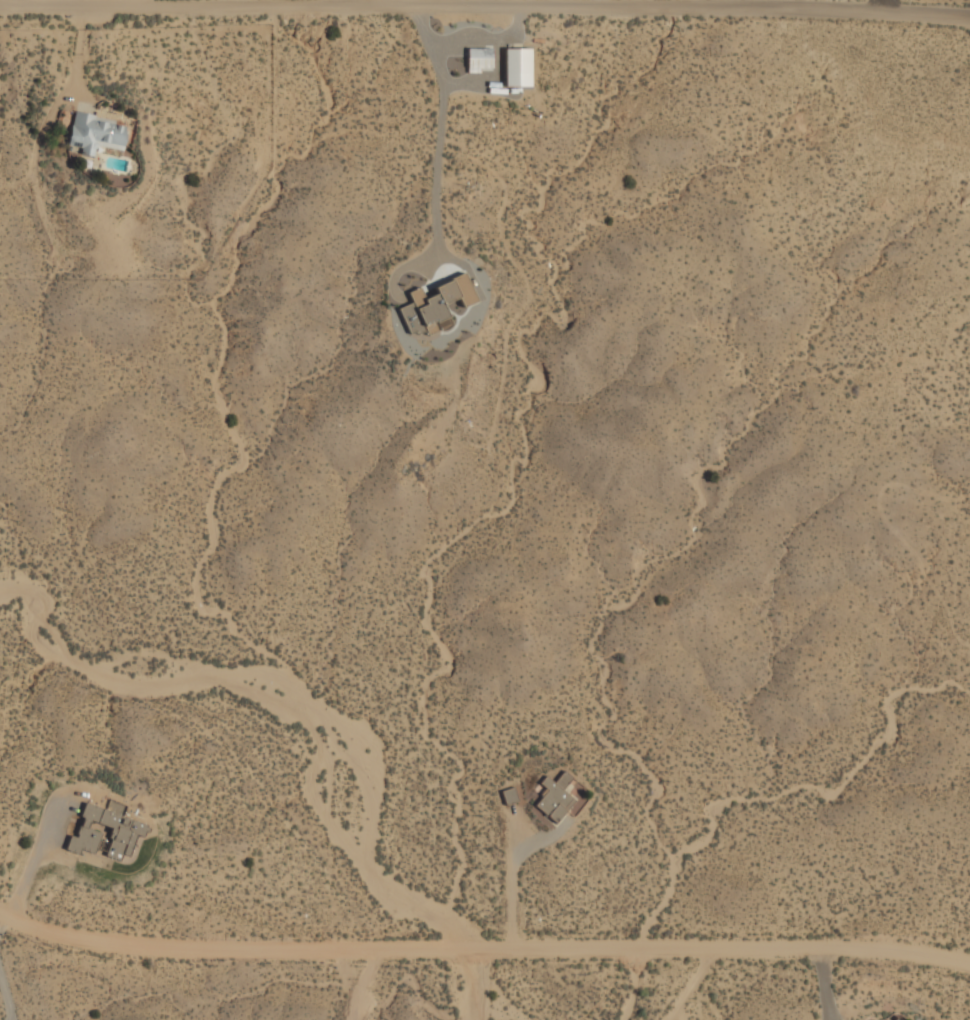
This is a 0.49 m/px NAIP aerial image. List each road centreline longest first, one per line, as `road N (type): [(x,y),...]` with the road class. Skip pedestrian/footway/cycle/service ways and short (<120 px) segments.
road 1 (residential): [(0,912),(154,952),(562,944),(935,956),(969,965)]
road 2 (residential): [(0,15),(969,9)]

